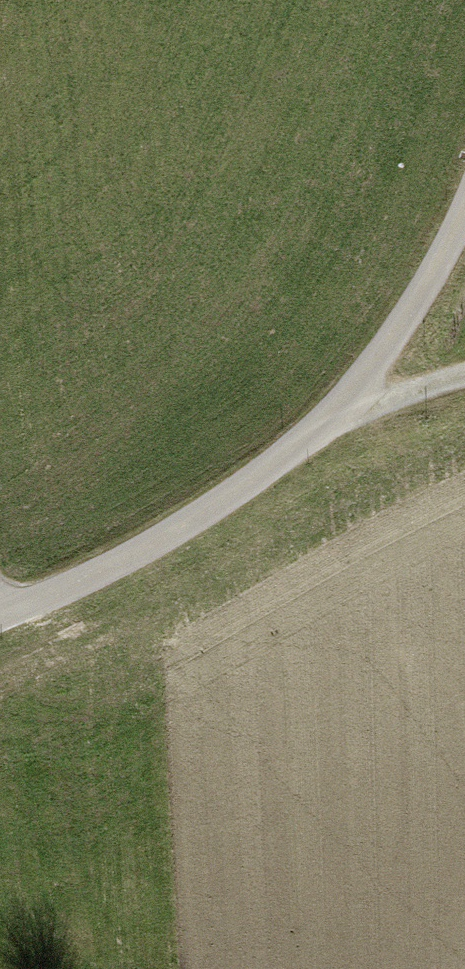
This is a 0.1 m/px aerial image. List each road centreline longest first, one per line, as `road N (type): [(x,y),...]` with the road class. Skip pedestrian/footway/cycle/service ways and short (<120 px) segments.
road 1 (unclassified): [(464,203),(343,412),(166,536),(0,616)]
road 2 (track): [(343,412),(464,374)]

